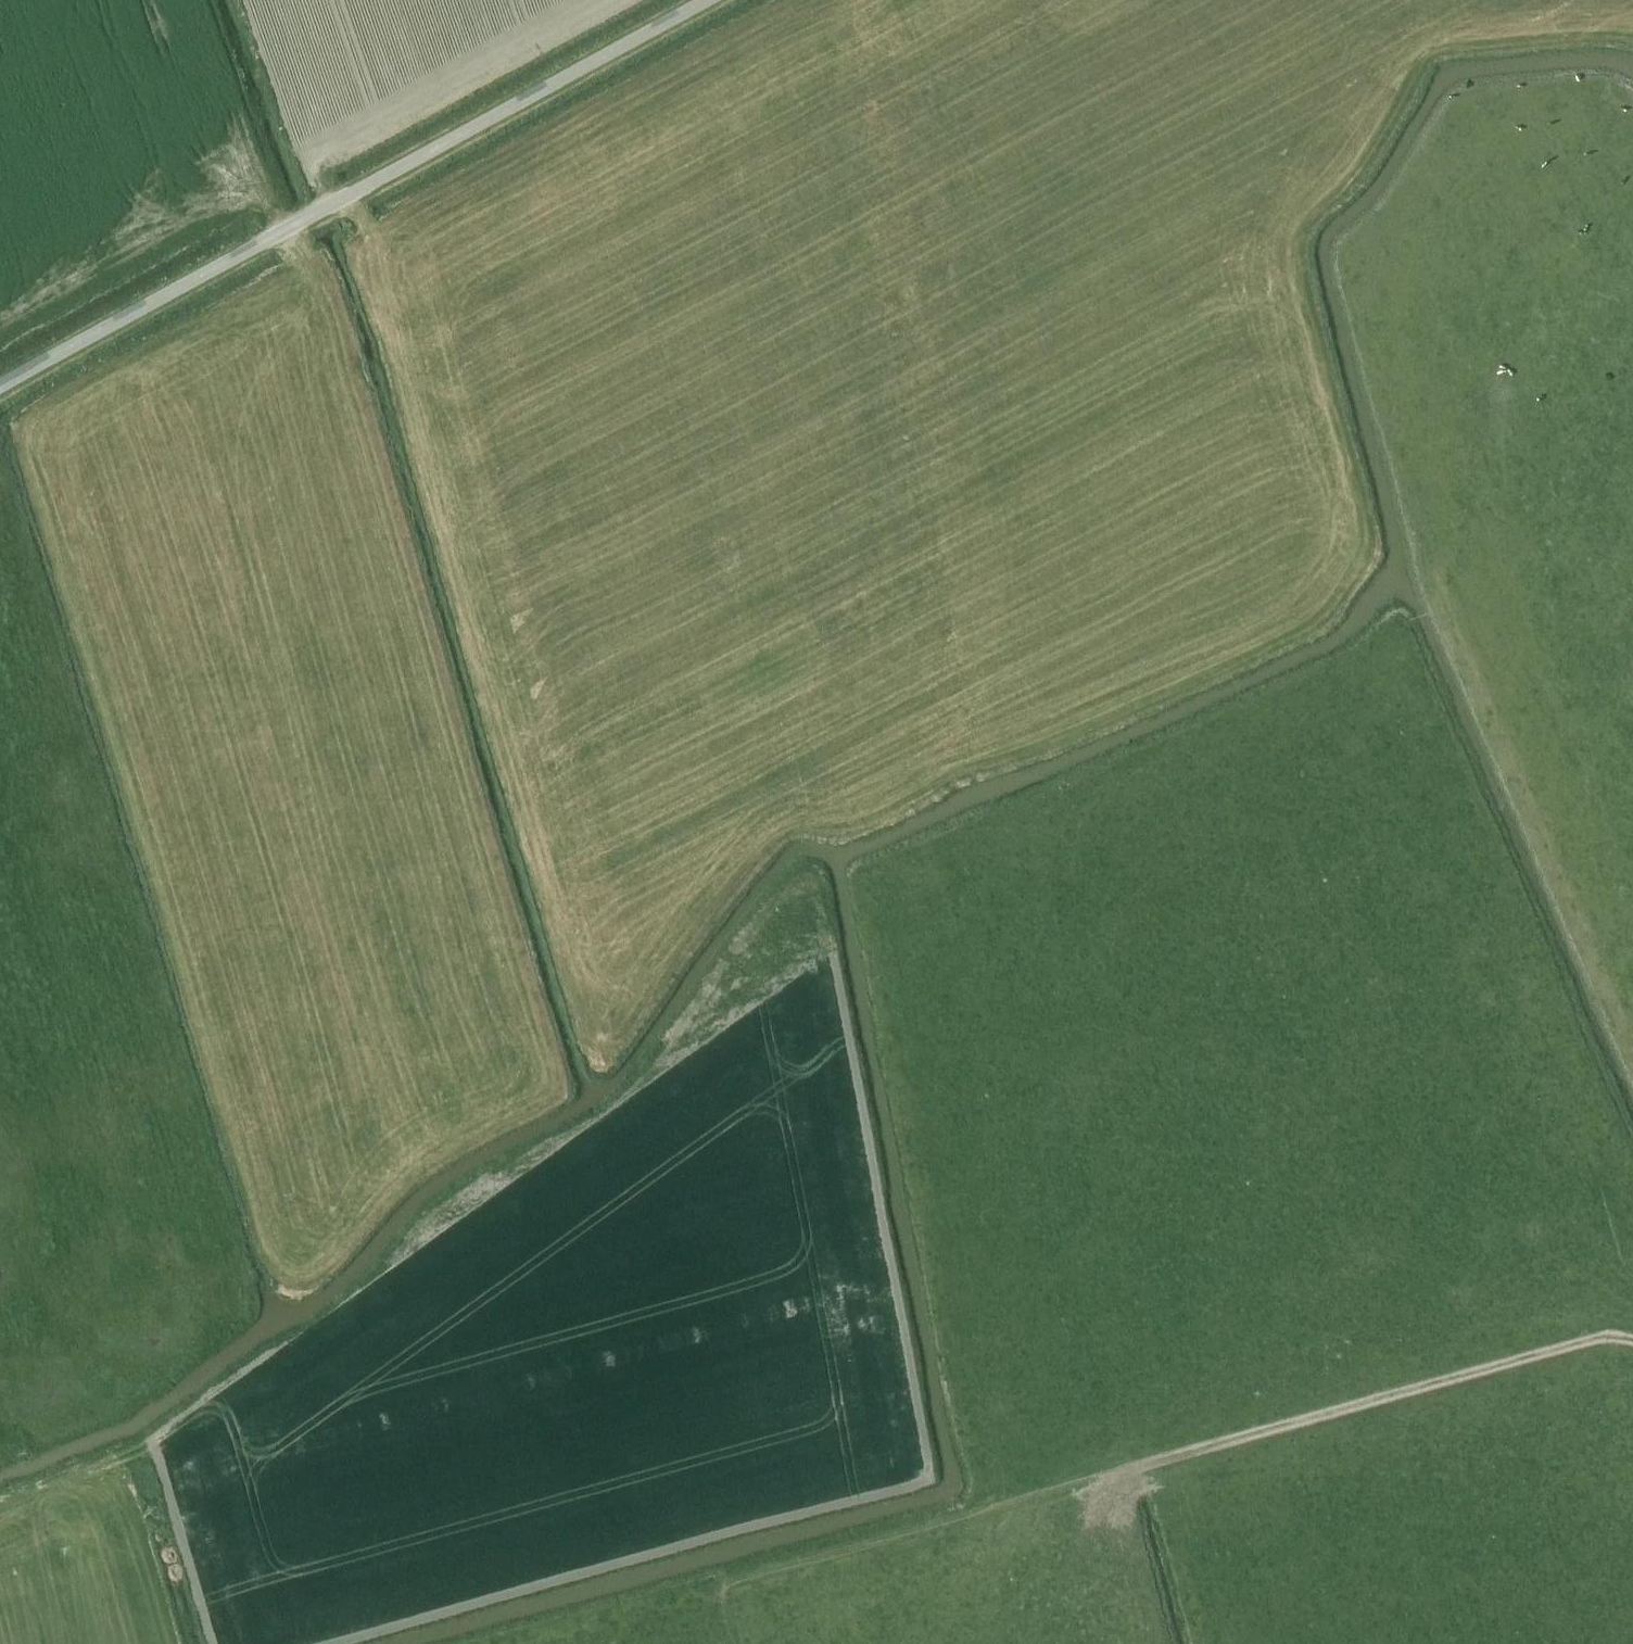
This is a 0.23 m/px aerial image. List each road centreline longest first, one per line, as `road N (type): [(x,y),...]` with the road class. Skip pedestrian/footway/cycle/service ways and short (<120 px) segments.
road 1 (unclassified): [(0,390),(708,0)]

